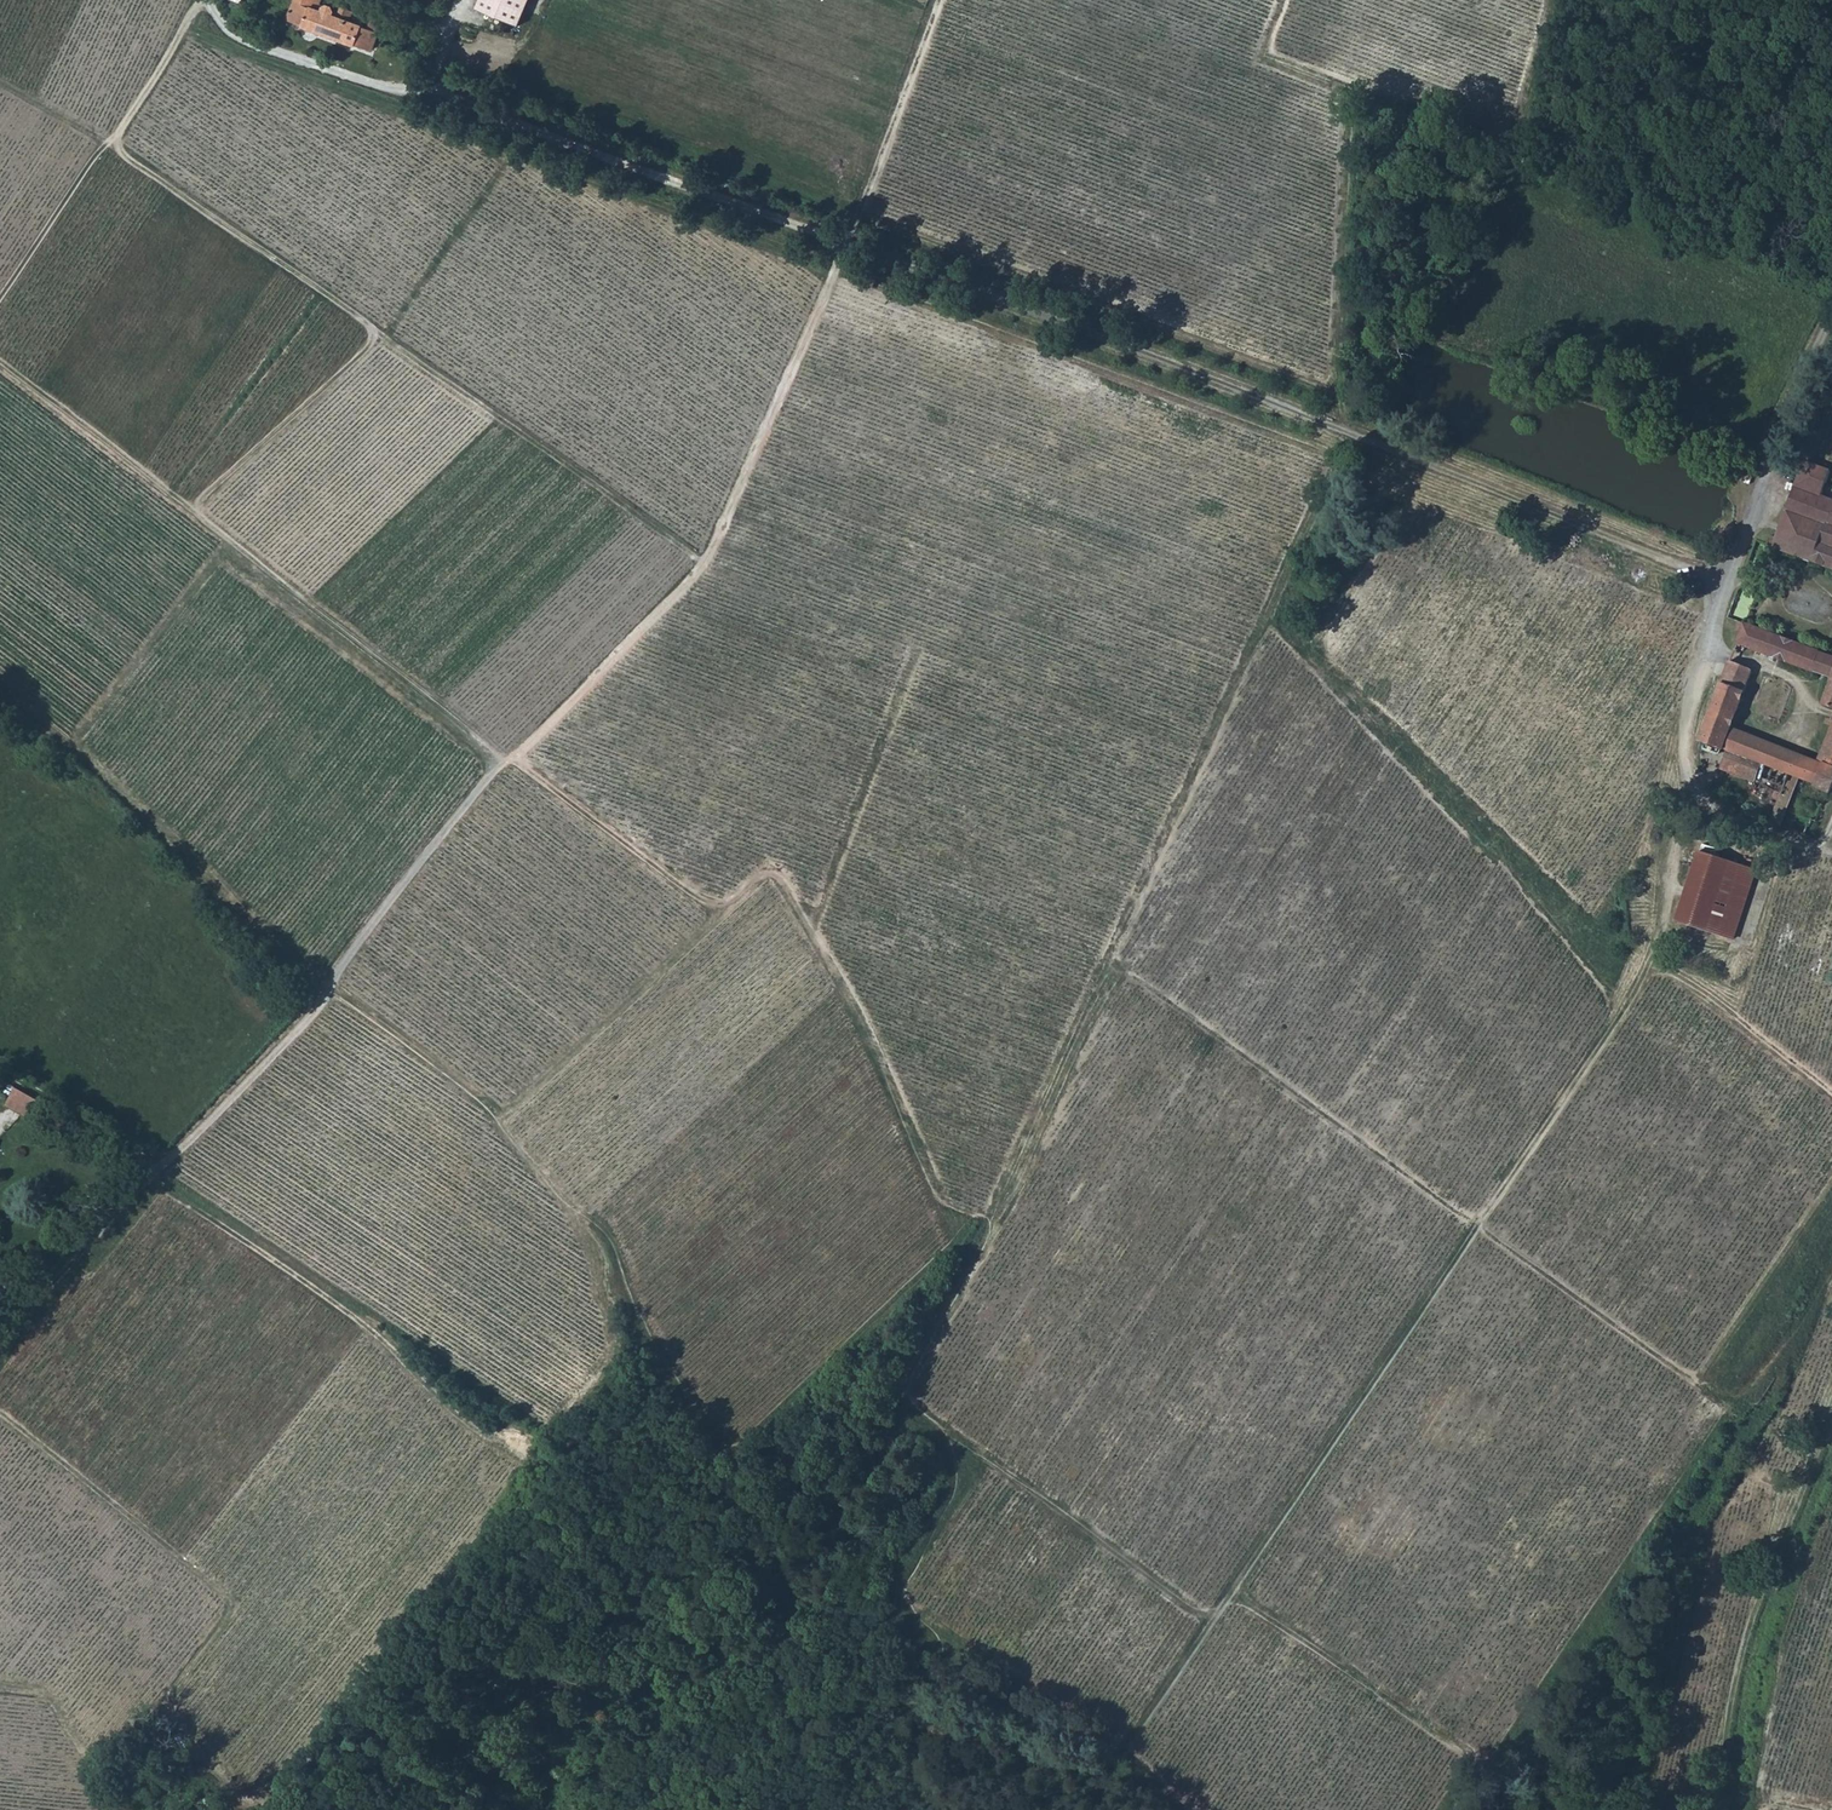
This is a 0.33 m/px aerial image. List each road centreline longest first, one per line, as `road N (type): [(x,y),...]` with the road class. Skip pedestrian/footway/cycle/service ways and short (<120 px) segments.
road 1 (residential): [(211,0),(231,32),(249,42),(399,90),(424,90),(842,240),(1728,581),(1831,320)]
road 2 (track): [(1348,431),(1338,477),(1107,962),(987,1243),(890,1404)]
road 3 (track): [(1656,955),(1582,1077),(1119,1759)]
road 4 (track): [(1107,962),(1697,1379),(1831,1177)]
road 5 (track): [(967,1225),(890,1330),(772,1437),(728,1448),(650,1334),(606,1234),(553,1187),(489,1102),(333,985)]
road 6 (track): [(115,1809),(100,1763),(137,1720),(151,1716),(173,1718),(262,1785),(287,1781),(506,1496),(528,1427),(571,1407),(611,1352),(606,1234)]
road 7 (track): [(513,756),(706,901),(727,904),(767,871),(781,876),(876,1047),(945,1211),(967,1225),(993,1214)]
road 8 (track): [(704,563),(112,140)]
road 9 (track): [(504,761),(0,360)]
road 10 (track): [(504,761),(341,961),(322,1002),(190,1145),(161,1165)]
road 11 (track): [(1635,997),(1267,620)]
road 12 (track): [(1348,431),(1342,402),(1351,110),(1336,84),(1270,58),(1284,0)]
road 13 (track): [(153,1173),(374,1329),(430,1396),(520,1457)]
road 14 (track): [(0,1413),(226,1598),(223,1620),(163,1703),(173,1718)]
road 15 (track): [(1831,1419),(1752,1614),(1716,1809)]
road 16 (track): [(1213,1621),(975,1453),(908,1397),(905,1379)]
road 17 (track): [(1563,1809),(1233,1594)]
road 18 (track): [(202,0),(0,298)]
road 19 (track): [(847,242),(704,563)]
road 20 (track): [(1831,270),(1533,143)]
road 21 (track): [(500,1117),(727,904)]
road 22 (track): [(810,925),(914,656)]
road 23 (track): [(704,563),(504,761)]
road 24 (track): [(847,242),(938,0)]
road 25 (track): [(190,510),(377,332)]
road 26 (track): [(161,1165),(0,1343)]
road 27 (track): [(1656,955),(1831,1090)]
road 28 (track): [(1728,581),(1701,670),(1691,748),(1696,785)]
road 29 (track): [(1533,143),(1344,90)]
road 30 (track): [(0,1071),(161,1165)]
road 31 (track): [(1696,785),(1656,955)]
road 32 (track): [(1696,785),(1724,818),(1824,848)]
road 33 (track): [(1563,0),(1533,143)]

